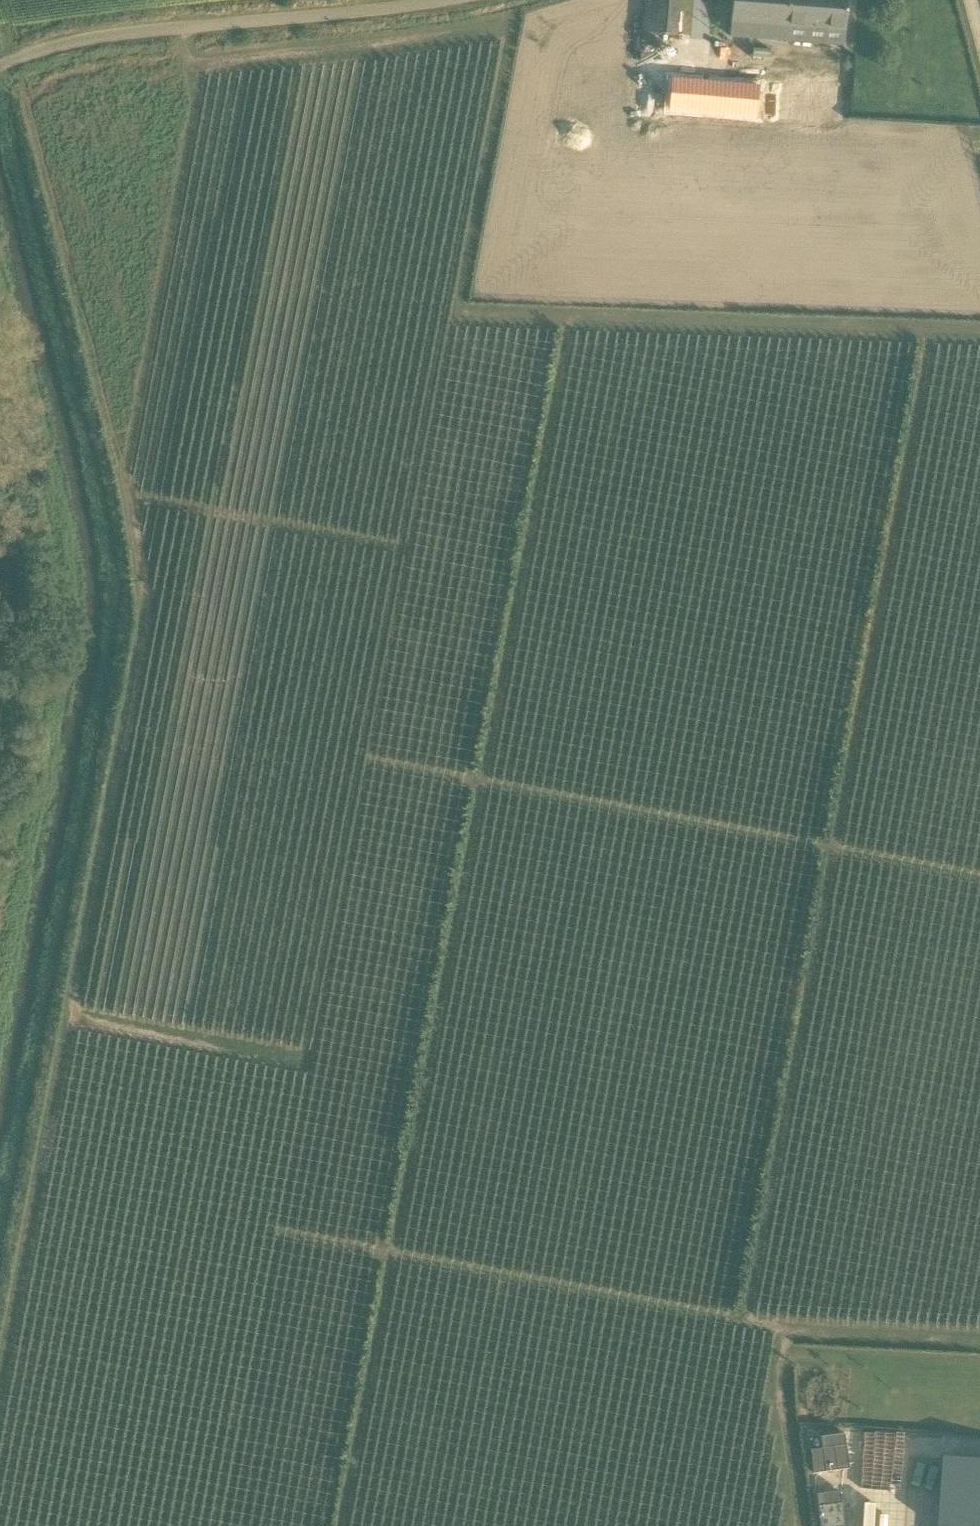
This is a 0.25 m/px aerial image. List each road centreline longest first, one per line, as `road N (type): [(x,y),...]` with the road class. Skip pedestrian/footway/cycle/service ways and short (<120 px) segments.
road 1 (unclassified): [(0,69),(106,38),(410,13),(477,0)]

